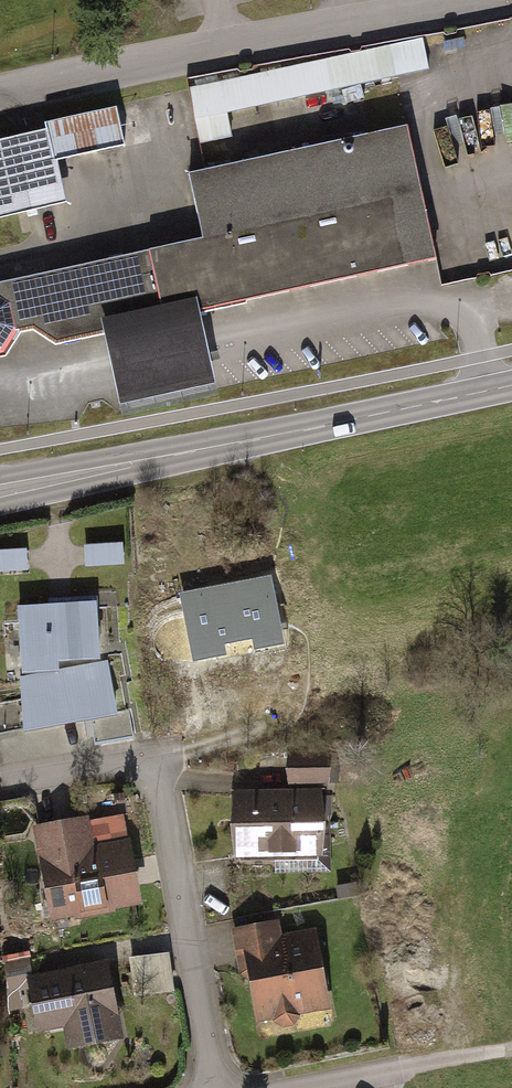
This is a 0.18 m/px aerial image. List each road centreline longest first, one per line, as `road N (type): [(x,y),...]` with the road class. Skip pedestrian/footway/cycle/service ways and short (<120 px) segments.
road 1 (secondary): [(511,386),(0,491)]
road 2 (residential): [(498,0),(0,100)]
road 3 (residential): [(212,1087),(159,794),(136,770),(0,787)]
road 4 (track): [(389,1087),(385,1071),(511,1050)]

